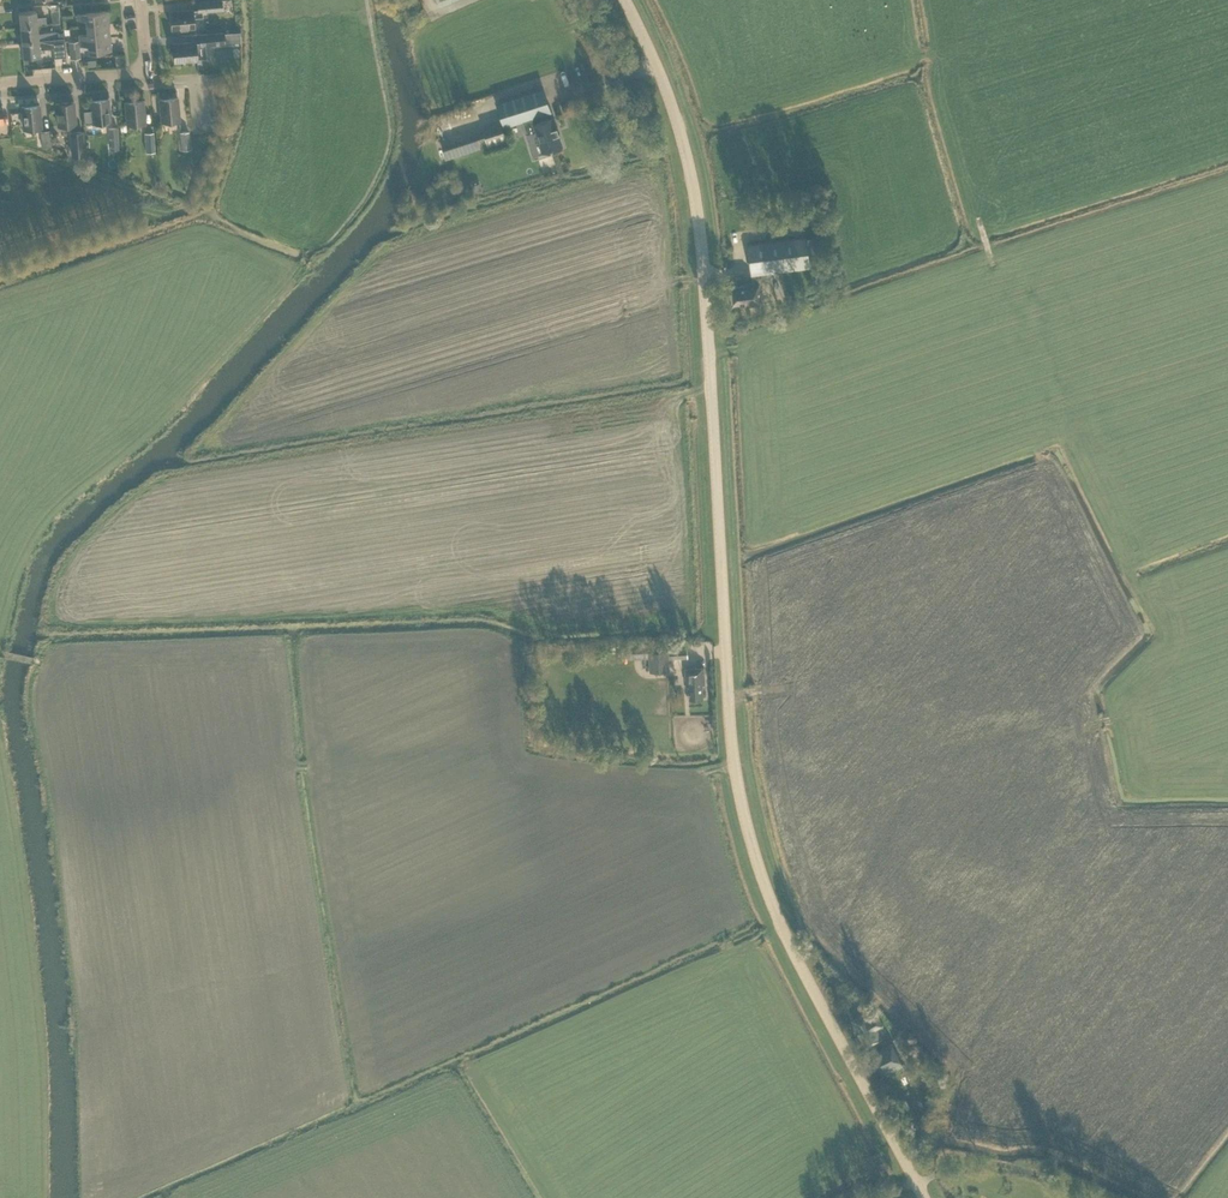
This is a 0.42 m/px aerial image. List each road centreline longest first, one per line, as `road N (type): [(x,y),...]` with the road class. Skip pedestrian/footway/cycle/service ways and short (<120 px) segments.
road 1 (tertiary): [(924,1197),(791,946),(746,826),(731,733),(698,213),(678,123),(623,0)]
road 2 (residential): [(0,85),(142,70),(142,0)]

